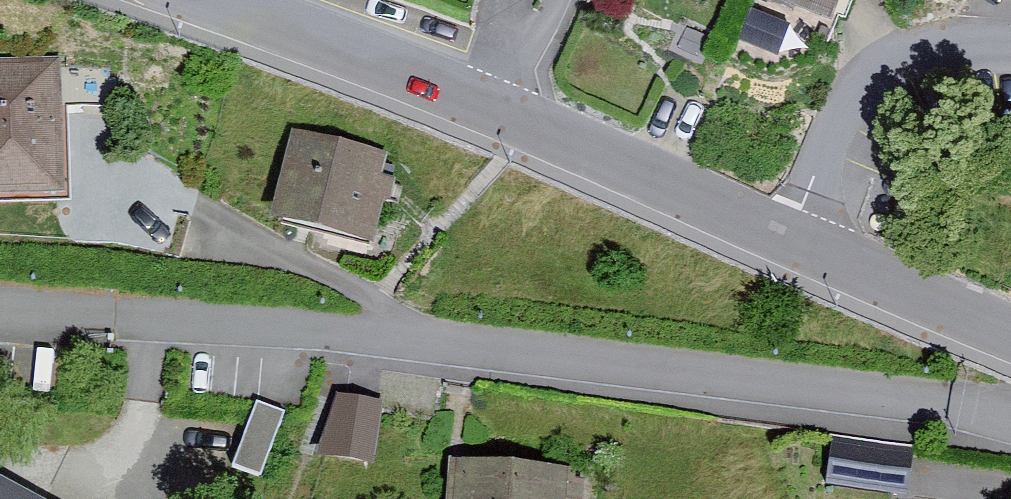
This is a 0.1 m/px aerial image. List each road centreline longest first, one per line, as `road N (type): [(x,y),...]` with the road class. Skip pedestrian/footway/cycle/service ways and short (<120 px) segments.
road 1 (unclassified): [(798,246),(503,117),(202,0)]
road 2 (residential): [(798,246),(840,131),(878,73),(934,45),(1010,47)]
road 3 (unclassified): [(1010,330),(798,246)]

